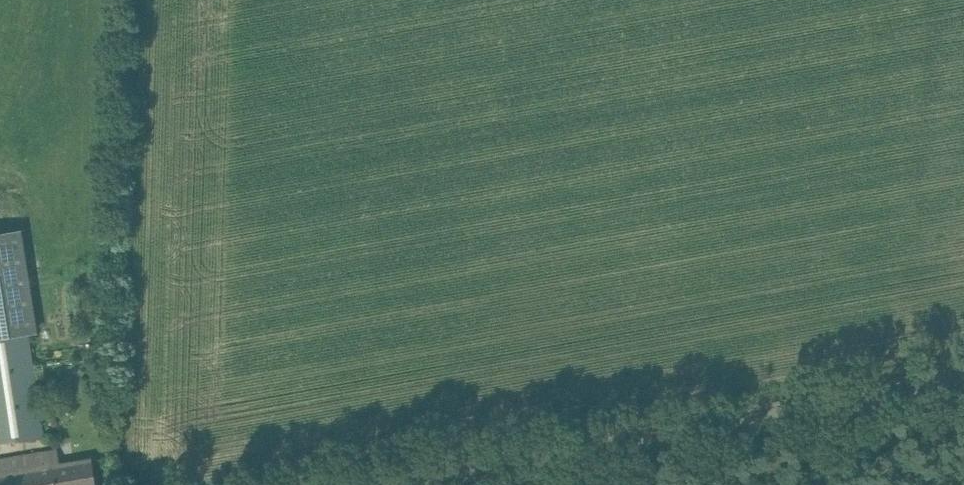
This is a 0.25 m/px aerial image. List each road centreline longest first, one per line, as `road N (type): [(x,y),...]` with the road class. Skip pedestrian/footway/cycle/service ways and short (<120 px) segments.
road 1 (unclassified): [(364,484),(963,374)]

